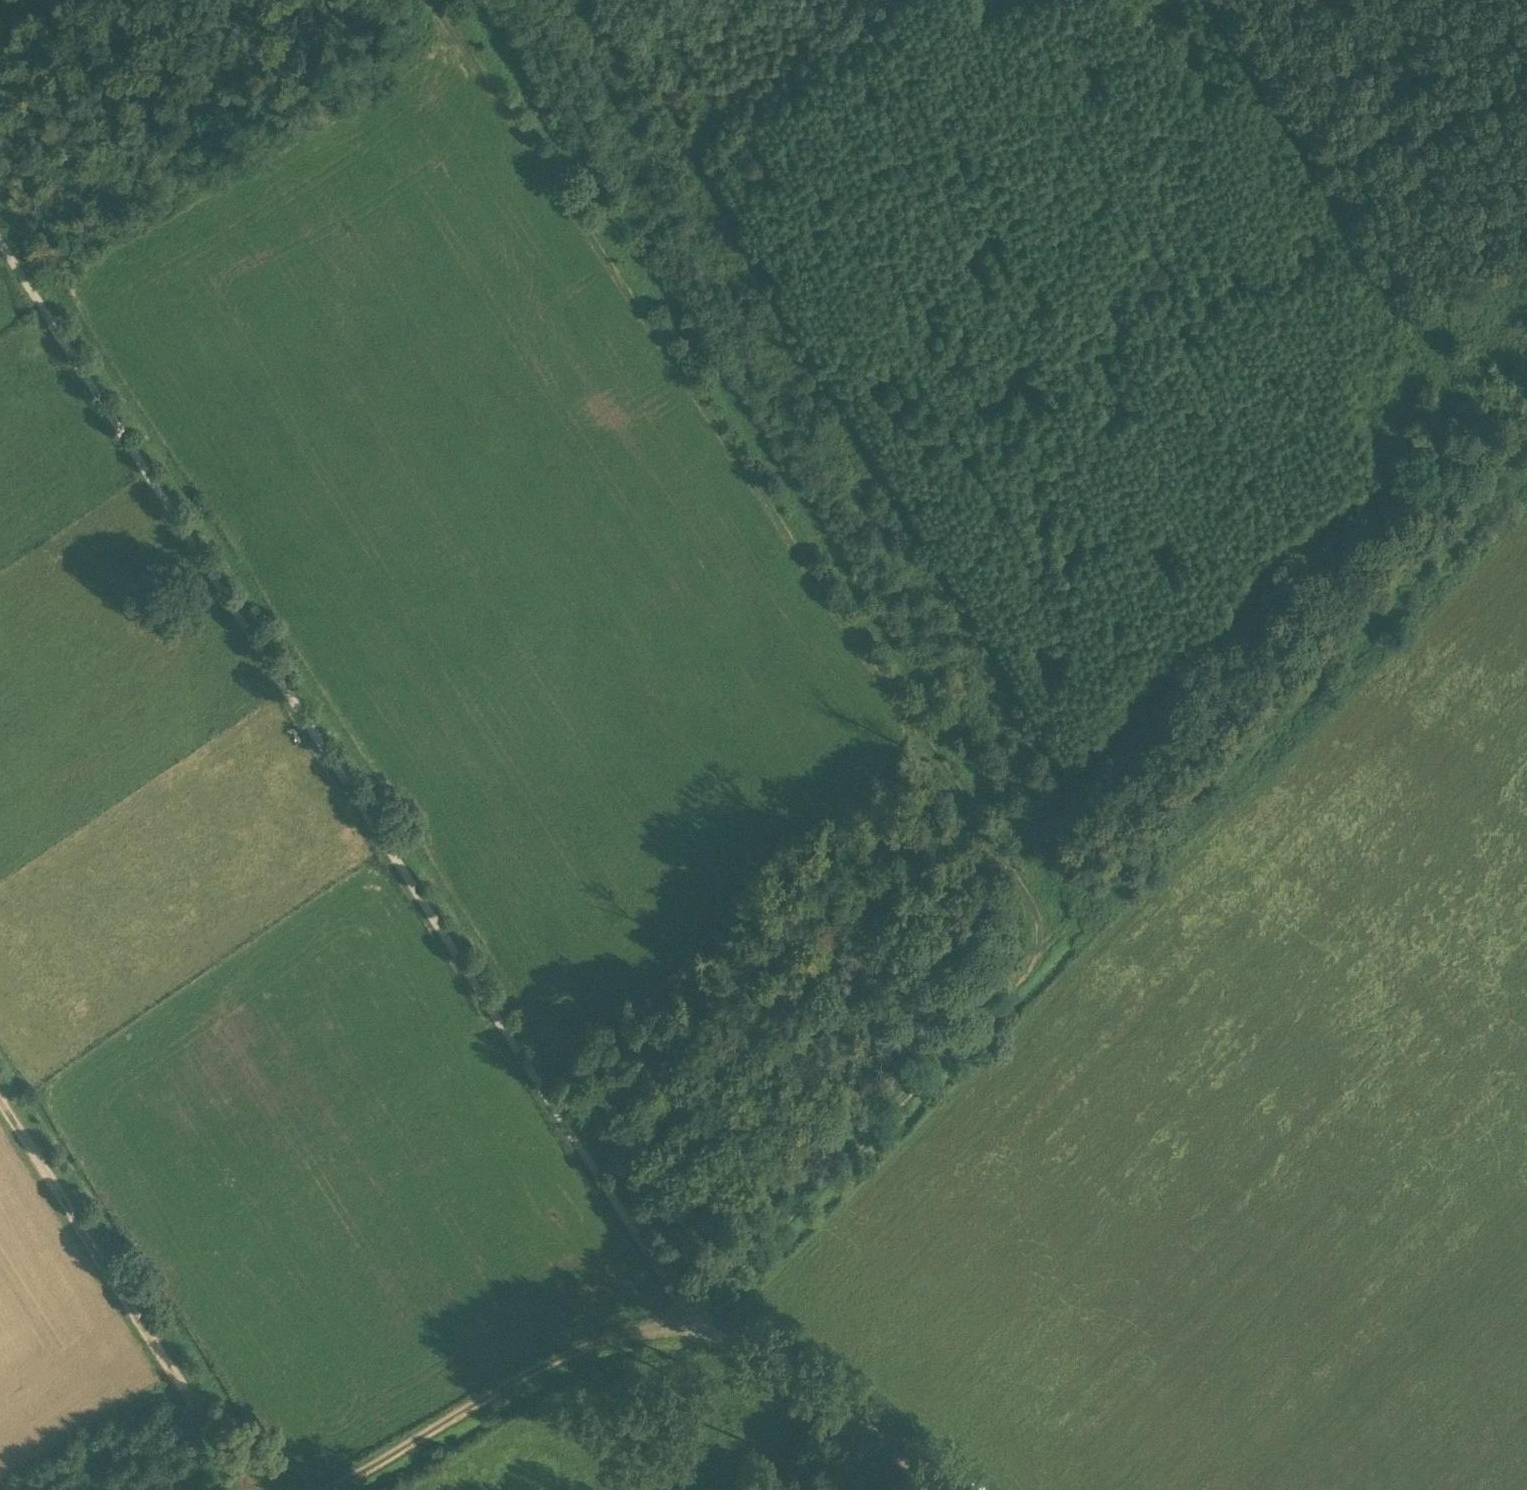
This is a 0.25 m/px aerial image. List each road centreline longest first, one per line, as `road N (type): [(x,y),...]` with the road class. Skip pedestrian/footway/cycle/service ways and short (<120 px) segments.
road 1 (track): [(686,1315),(1080,915),(1083,893),(1073,869),(1058,857),(1040,821),(1050,800),(1179,653),(1237,609),(1262,563),(1386,474),(1367,423),(1370,398),(1405,345),(1394,324),(1398,305),(1206,0)]
road 2 (track): [(927,1489),(788,1355),(694,1326),(0,240)]
road 3 (track): [(1061,936),(946,775),(436,0)]
road 4 (track): [(258,1489),(0,1098)]
road 5 (track): [(694,1326),(634,1333),(565,1355),(328,1489)]

